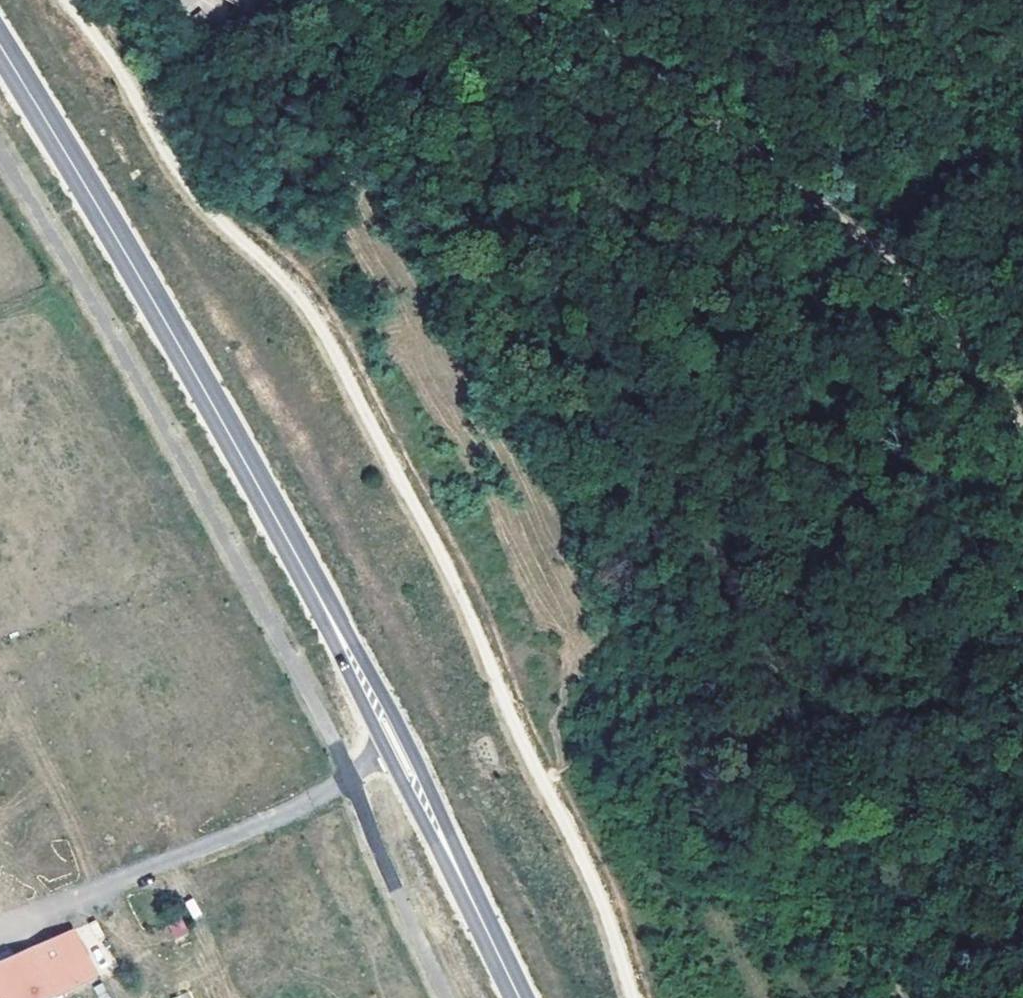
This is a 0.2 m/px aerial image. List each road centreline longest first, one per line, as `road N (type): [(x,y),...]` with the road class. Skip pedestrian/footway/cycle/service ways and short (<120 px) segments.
road 1 (track): [(561,0),(888,275),(1022,446)]
road 2 (secondary): [(0,46),(318,595)]
road 3 (secondary): [(471,897),(378,683),(318,595)]
road 4 (secondary): [(318,595),(353,685),(471,897)]

